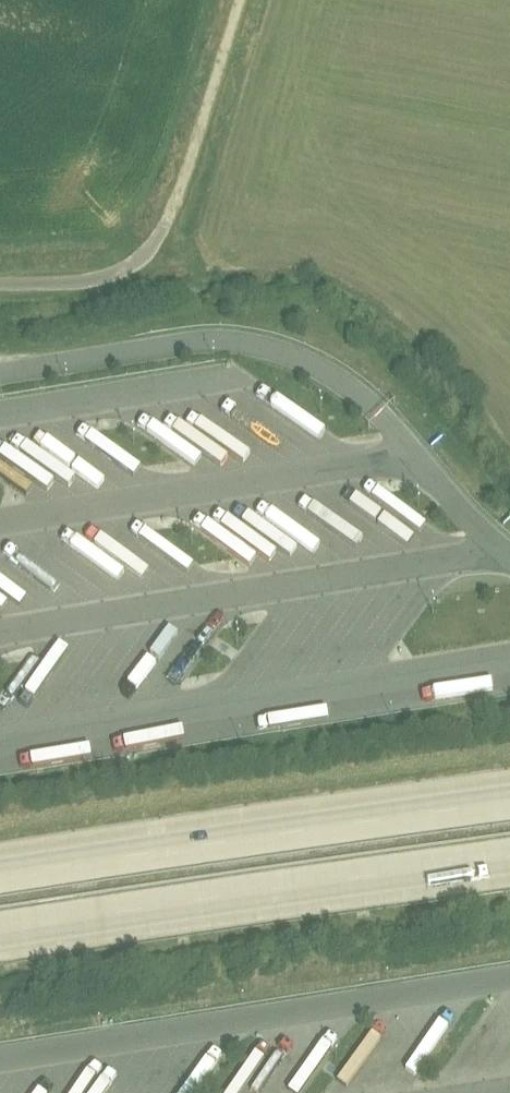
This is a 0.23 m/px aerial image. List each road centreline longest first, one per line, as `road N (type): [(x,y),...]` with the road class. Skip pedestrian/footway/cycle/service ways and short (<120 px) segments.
road 1 (motorway): [(509,791),(0,867)]
road 2 (motorway): [(0,939),(509,864)]
road 3 (track): [(170,217),(238,0)]
road 4 (residential): [(0,284),(92,280),(124,270),(152,249),(170,217)]

